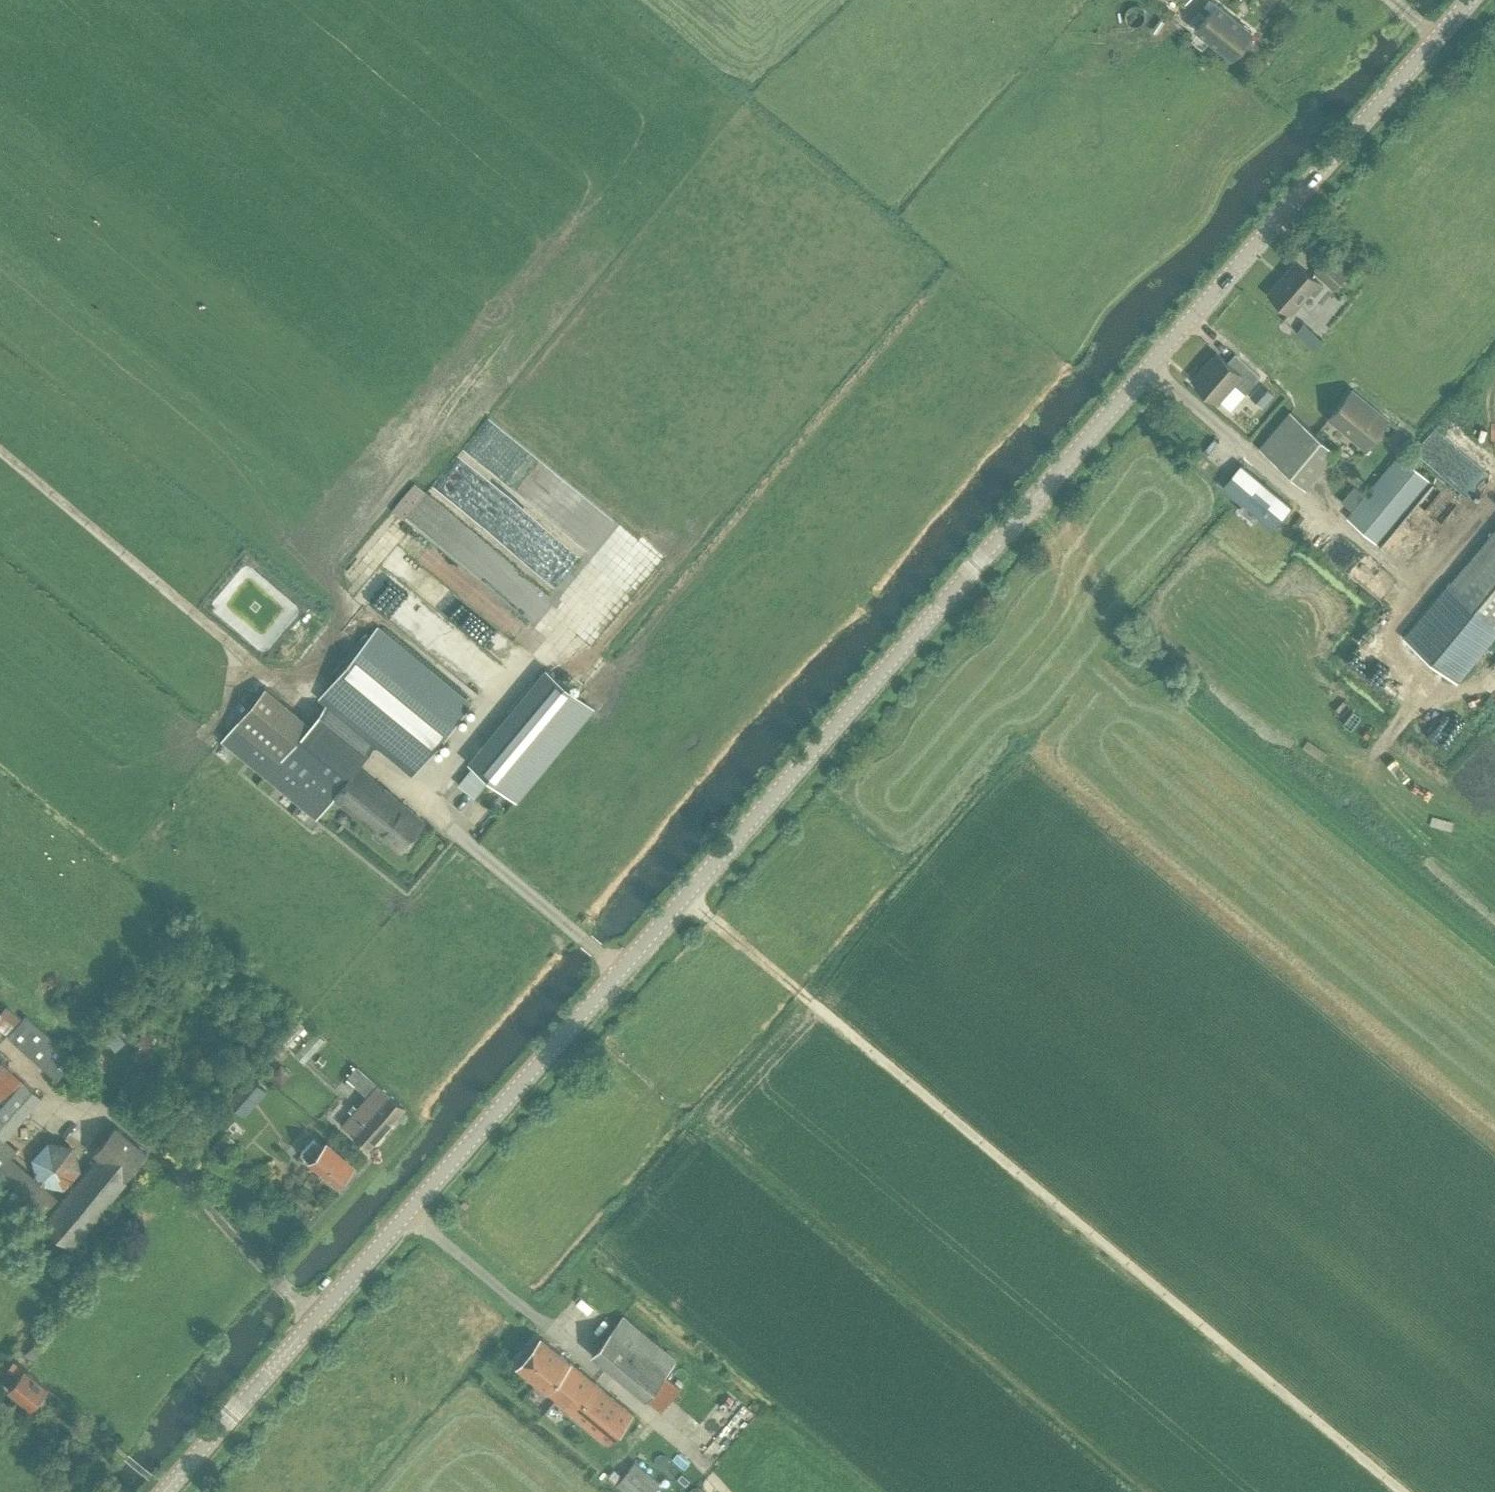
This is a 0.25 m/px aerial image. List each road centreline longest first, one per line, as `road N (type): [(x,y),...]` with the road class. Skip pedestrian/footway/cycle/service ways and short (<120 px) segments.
road 1 (tertiary): [(164,1491),(1469,0)]
road 2 (track): [(1404,1491),(687,892)]
road 3 (track): [(355,601),(296,669),(268,673),(0,452)]

